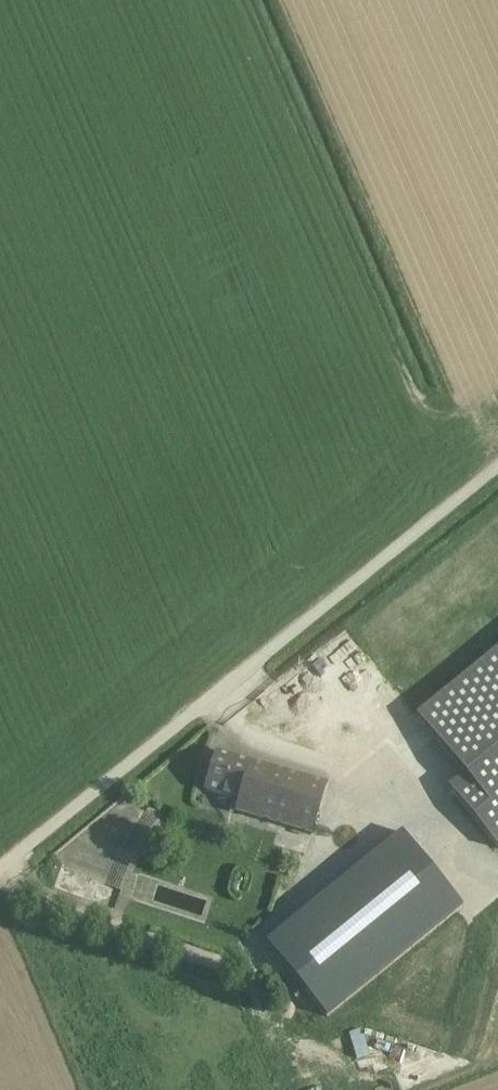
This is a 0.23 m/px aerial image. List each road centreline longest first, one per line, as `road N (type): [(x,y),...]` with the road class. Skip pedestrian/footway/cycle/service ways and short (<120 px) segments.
road 1 (unclassified): [(0,857),(497,458)]

